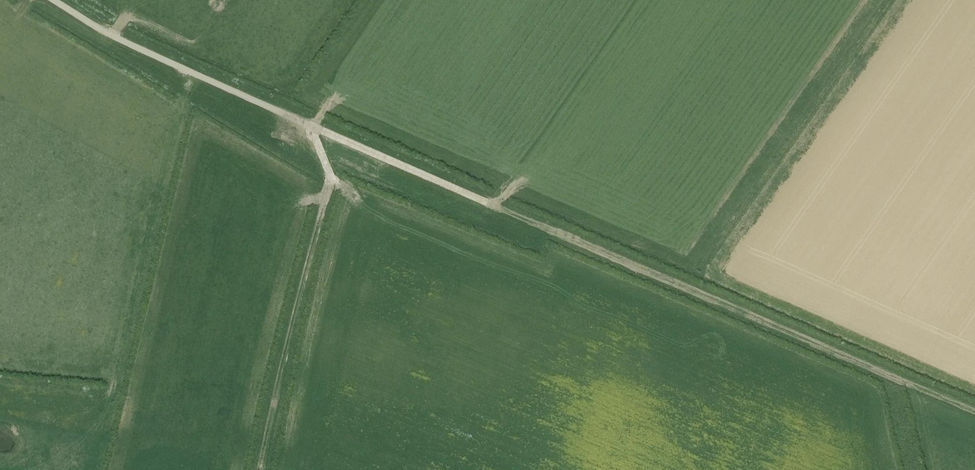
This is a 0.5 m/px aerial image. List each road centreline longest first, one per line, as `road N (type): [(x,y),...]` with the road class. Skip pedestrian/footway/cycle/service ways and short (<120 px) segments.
road 1 (track): [(325,131),(974,414)]
road 2 (track): [(325,131),(315,147),(330,174),(260,469)]
road 3 (track): [(804,0),(640,232),(603,251)]
road 4 (track): [(54,0),(121,41),(325,131)]

